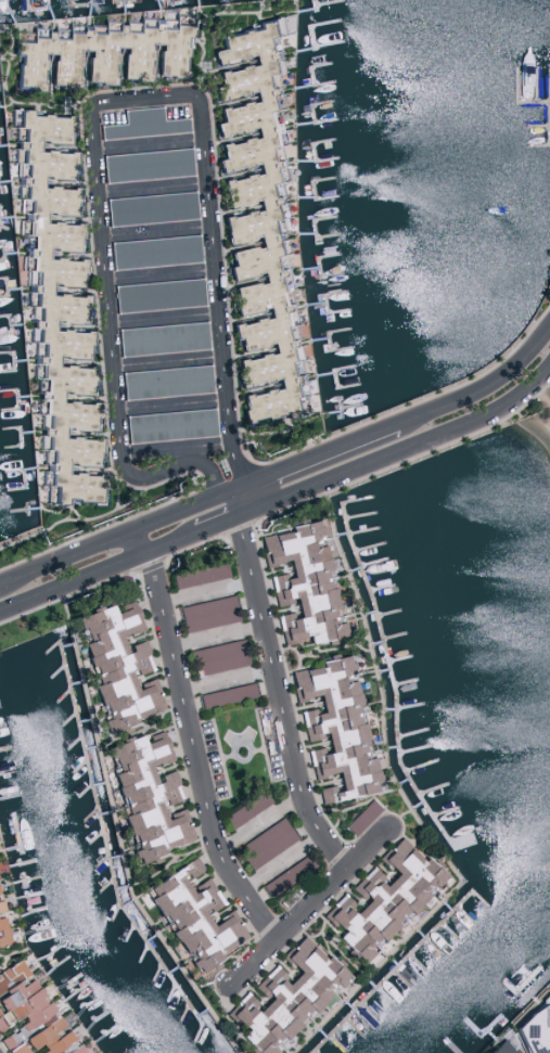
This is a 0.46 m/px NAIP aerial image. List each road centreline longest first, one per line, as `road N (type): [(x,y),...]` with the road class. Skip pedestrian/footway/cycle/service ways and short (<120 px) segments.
road 1 (residential): [(254,508),(231,450),(205,107),(194,95),(99,107),(128,464),(136,478),(150,479),(205,468),(234,515)]
road 2 (residential): [(281,940),(216,837),(143,551)]
road 3 (residential): [(234,515),(306,797),(351,869)]
road 4 (tertiary): [(254,508),(496,408),(549,363)]
road 5 (tertiary): [(223,490),(0,582)]
road 6 (residential): [(392,827),(234,986)]
road 7 (tertiary): [(0,609),(193,530)]
road 8 (tertiary): [(396,422),(223,490)]
road 9 (tertiary): [(549,325),(483,386),(396,422)]

